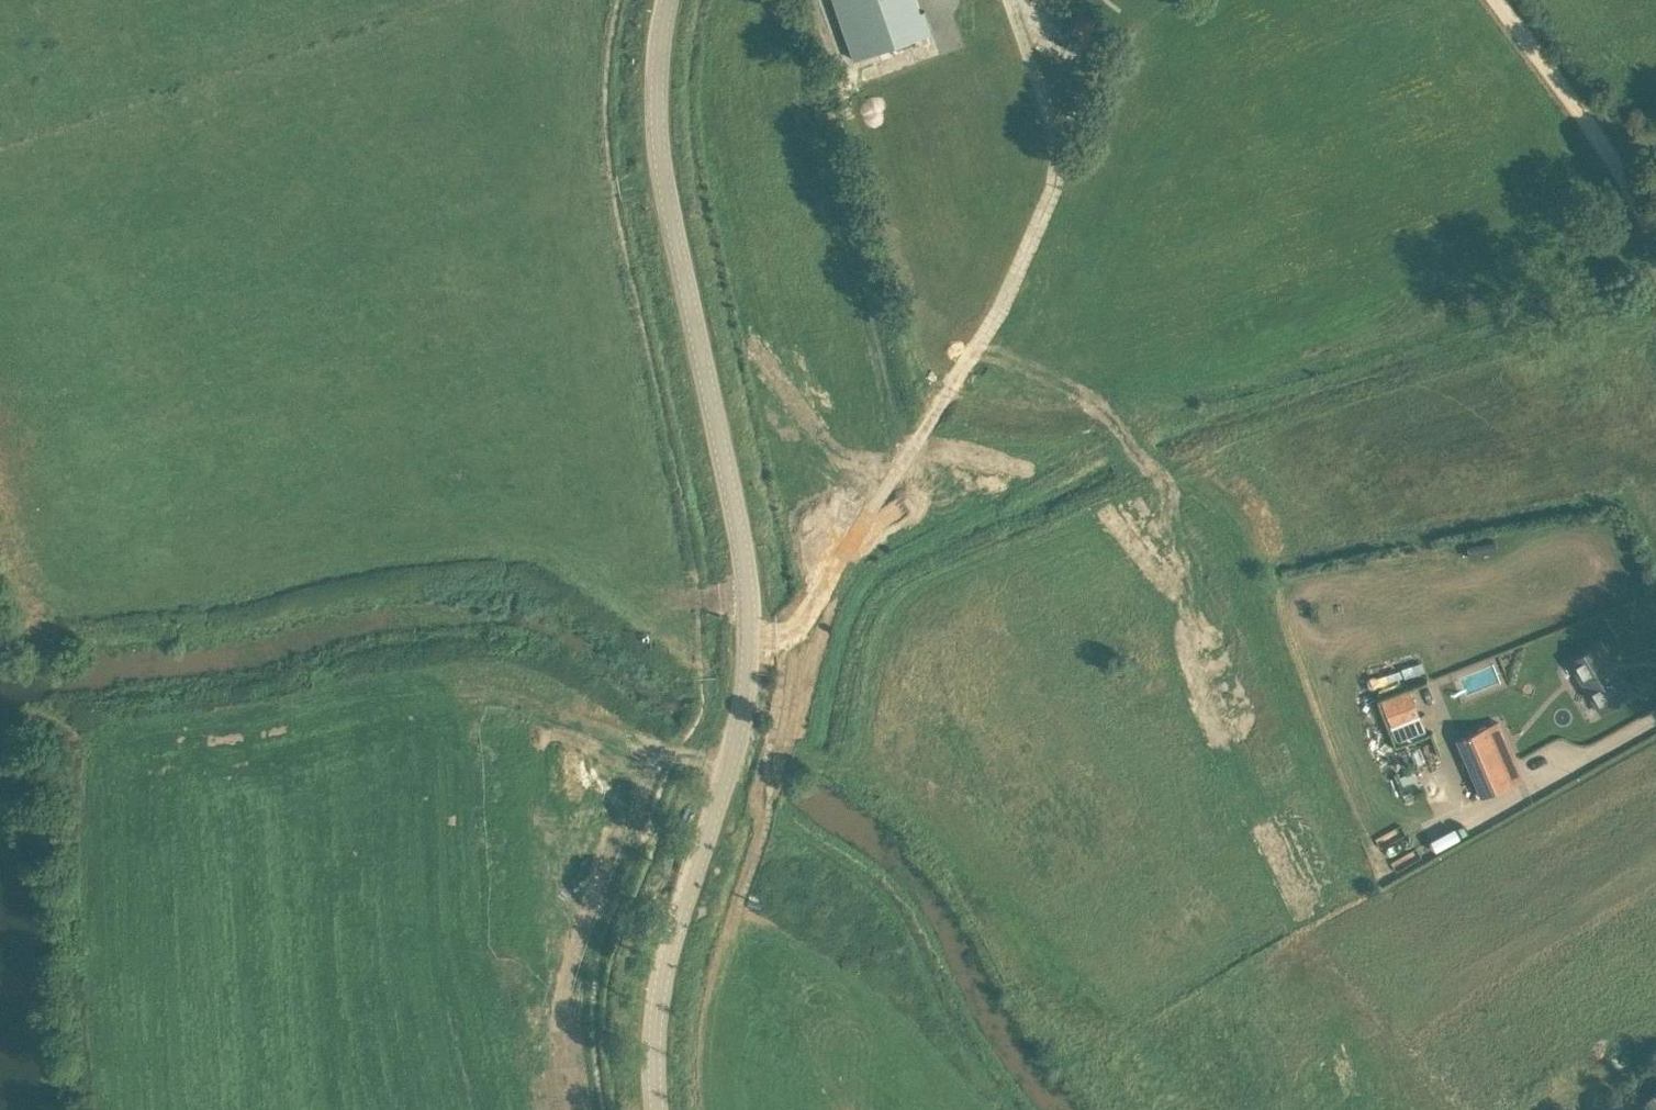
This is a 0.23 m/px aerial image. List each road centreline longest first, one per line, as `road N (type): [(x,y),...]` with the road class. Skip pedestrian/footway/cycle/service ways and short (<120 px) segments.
road 1 (track): [(1414,1109),(1258,708),(1177,530),(1129,481),(1015,410),(865,386),(806,346),(762,293),(668,0)]
road 2 (unclassified): [(659,1109),(655,1034),(663,979),(737,738),(752,643),(743,544),(657,128),(668,0)]
road 3 (track): [(1655,232),(1500,0)]
road 4 (track): [(772,748),(792,629)]

